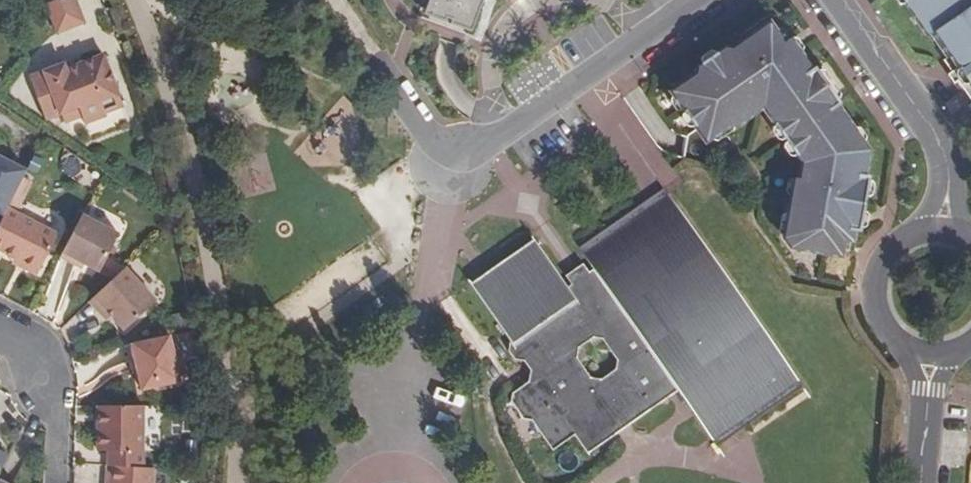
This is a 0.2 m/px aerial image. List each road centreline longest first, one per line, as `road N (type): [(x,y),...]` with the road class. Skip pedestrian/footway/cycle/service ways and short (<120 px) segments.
road 1 (residential): [(433,266),(447,158),(478,152),(693,0)]
road 2 (residential): [(831,0),(940,161),(938,231)]
road 3 (residential): [(938,231),(896,242),(881,258),(869,299),(887,338),(925,357)]
road 4 (residential): [(54,482),(58,400),(25,339),(0,326)]
road 5 (residential): [(925,357),(916,482)]

